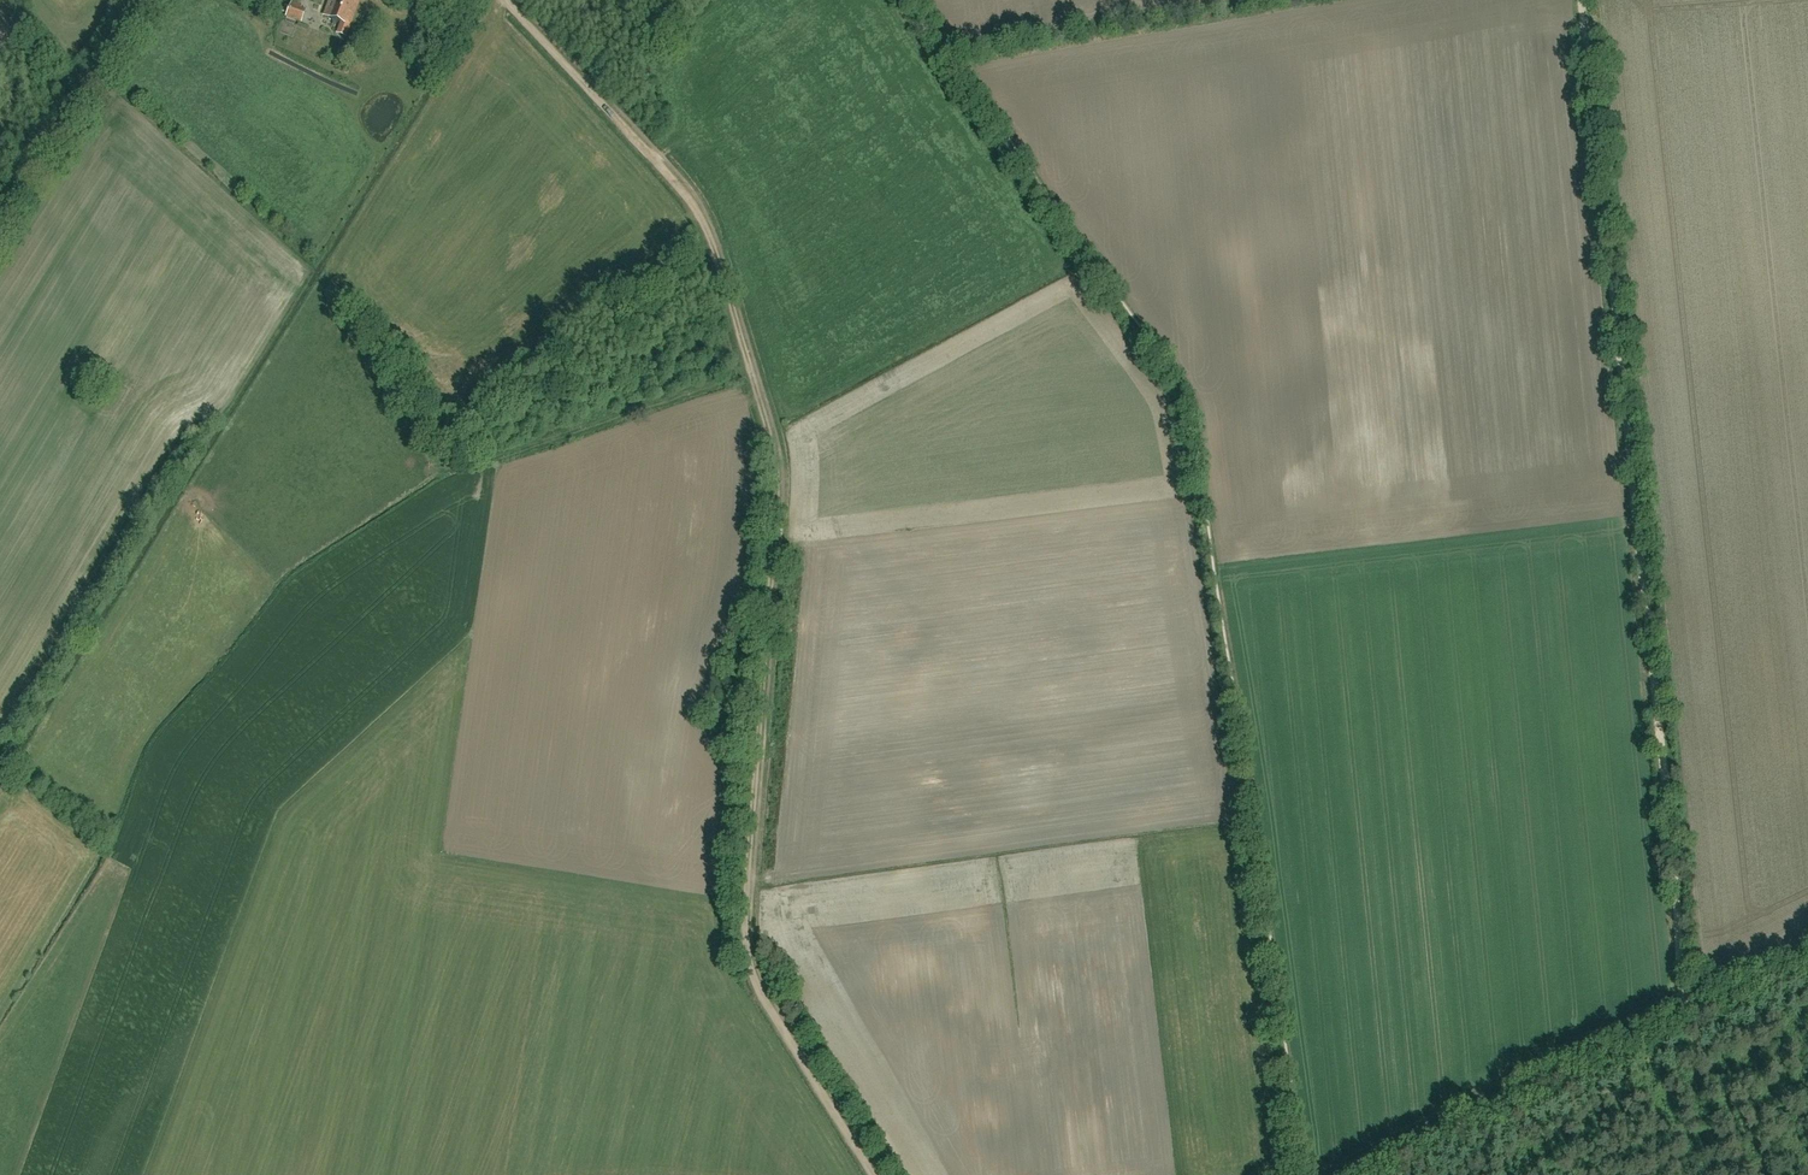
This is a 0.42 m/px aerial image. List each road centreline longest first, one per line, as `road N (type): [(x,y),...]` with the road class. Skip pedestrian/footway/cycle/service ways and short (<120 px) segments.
road 1 (track): [(872,1174),(761,996),(746,959),(776,472),(720,270),(694,207),(504,0)]
road 2 (track): [(1587,0),(1687,1018)]
road 3 (track): [(1807,962),(1363,1174)]
road 4 (unclassified): [(0,228),(150,0)]

